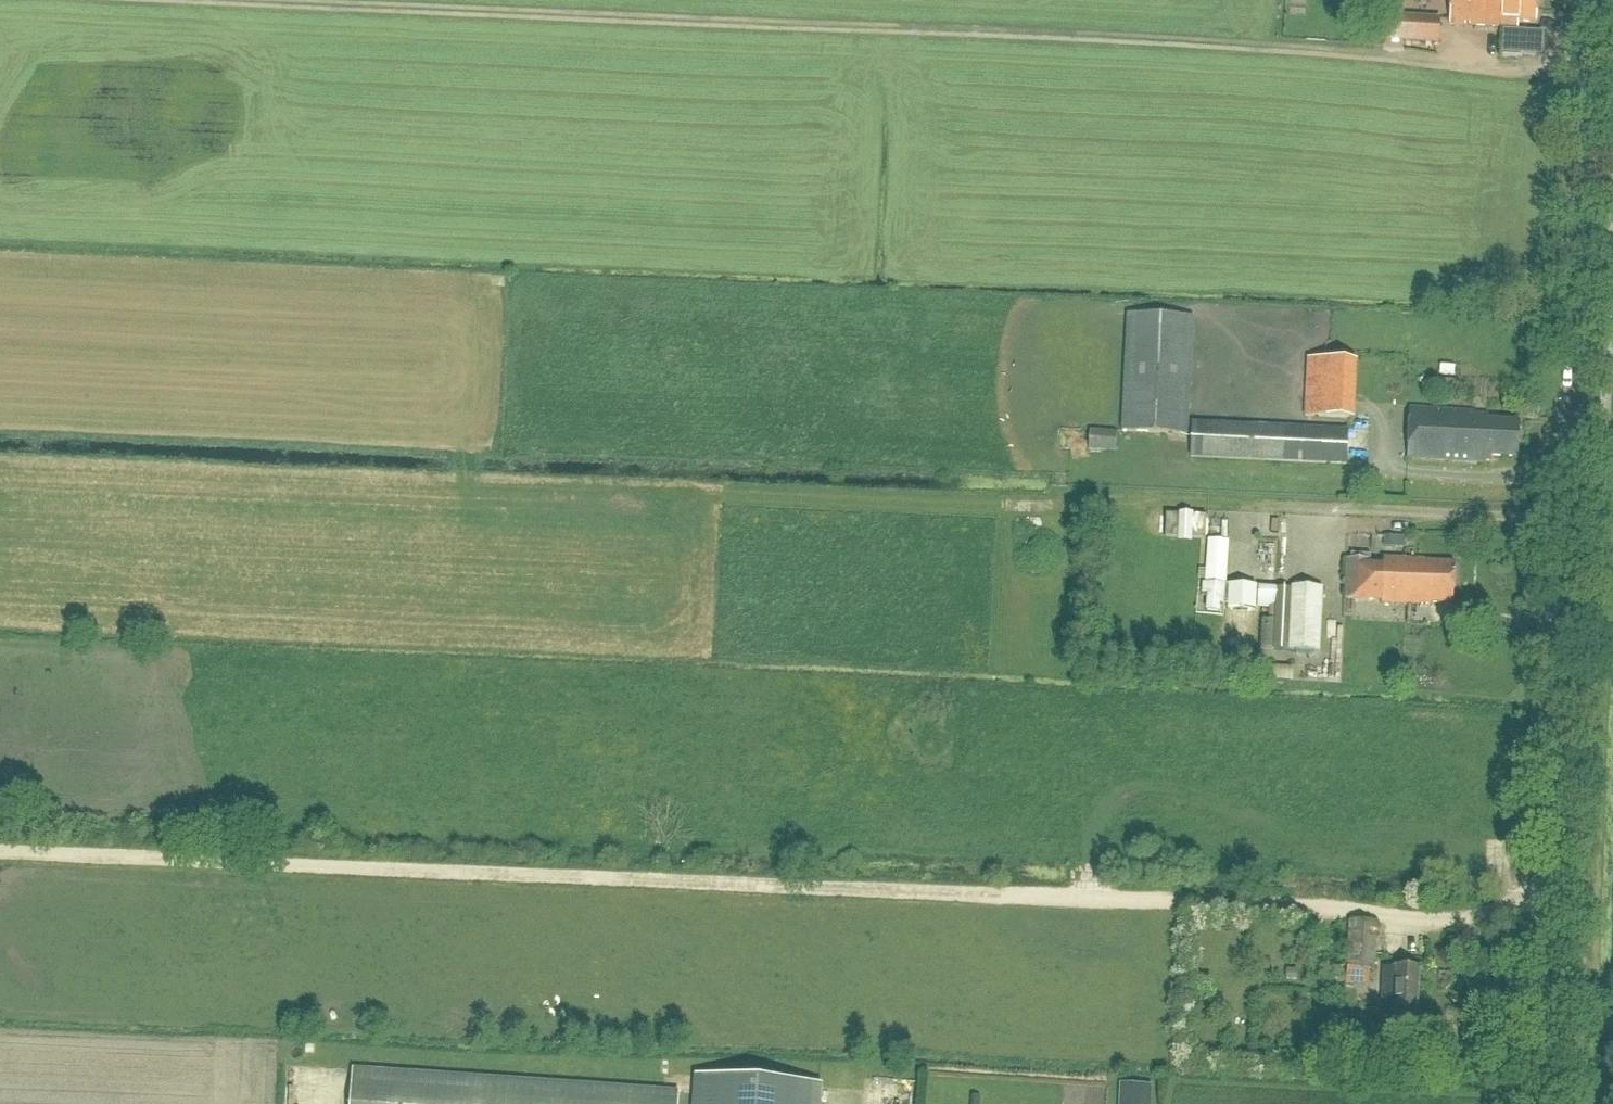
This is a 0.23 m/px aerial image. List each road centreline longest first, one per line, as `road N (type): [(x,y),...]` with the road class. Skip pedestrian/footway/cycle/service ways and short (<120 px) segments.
road 1 (track): [(217,0),(1324,50),(1471,67),(1587,65)]
road 2 (secondary): [(1547,1103),(1591,0)]

